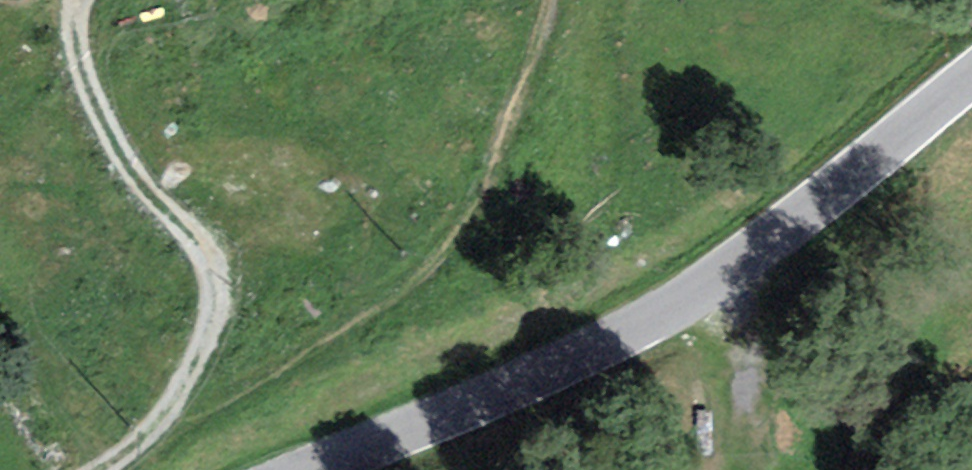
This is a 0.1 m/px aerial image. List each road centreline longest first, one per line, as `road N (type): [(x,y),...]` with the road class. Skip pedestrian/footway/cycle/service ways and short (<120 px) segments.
road 1 (unclassified): [(971,81),(724,265),(511,386),(312,469)]
road 2 (track): [(152,435),(335,338),(412,282),(484,183),(550,0)]
road 3 (track): [(81,0),(79,49),(94,101),(161,203),(209,245),(221,278),(217,318),(152,435)]

